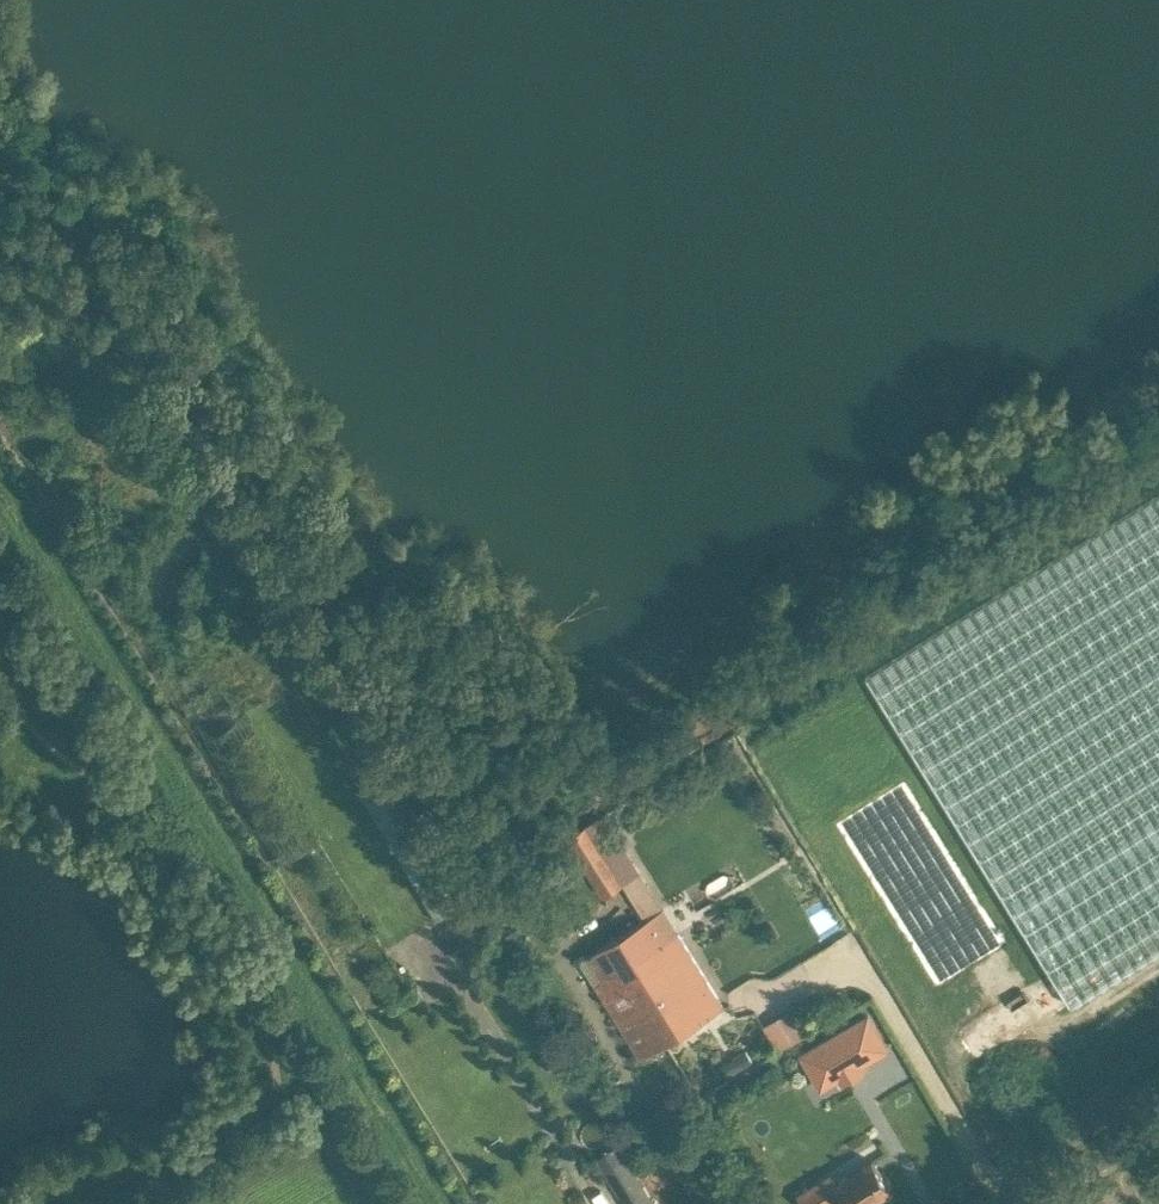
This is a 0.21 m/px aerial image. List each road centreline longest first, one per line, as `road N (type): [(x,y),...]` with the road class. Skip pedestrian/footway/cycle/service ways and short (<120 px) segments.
road 1 (tertiary): [(1035,1203),(1158,1126)]

